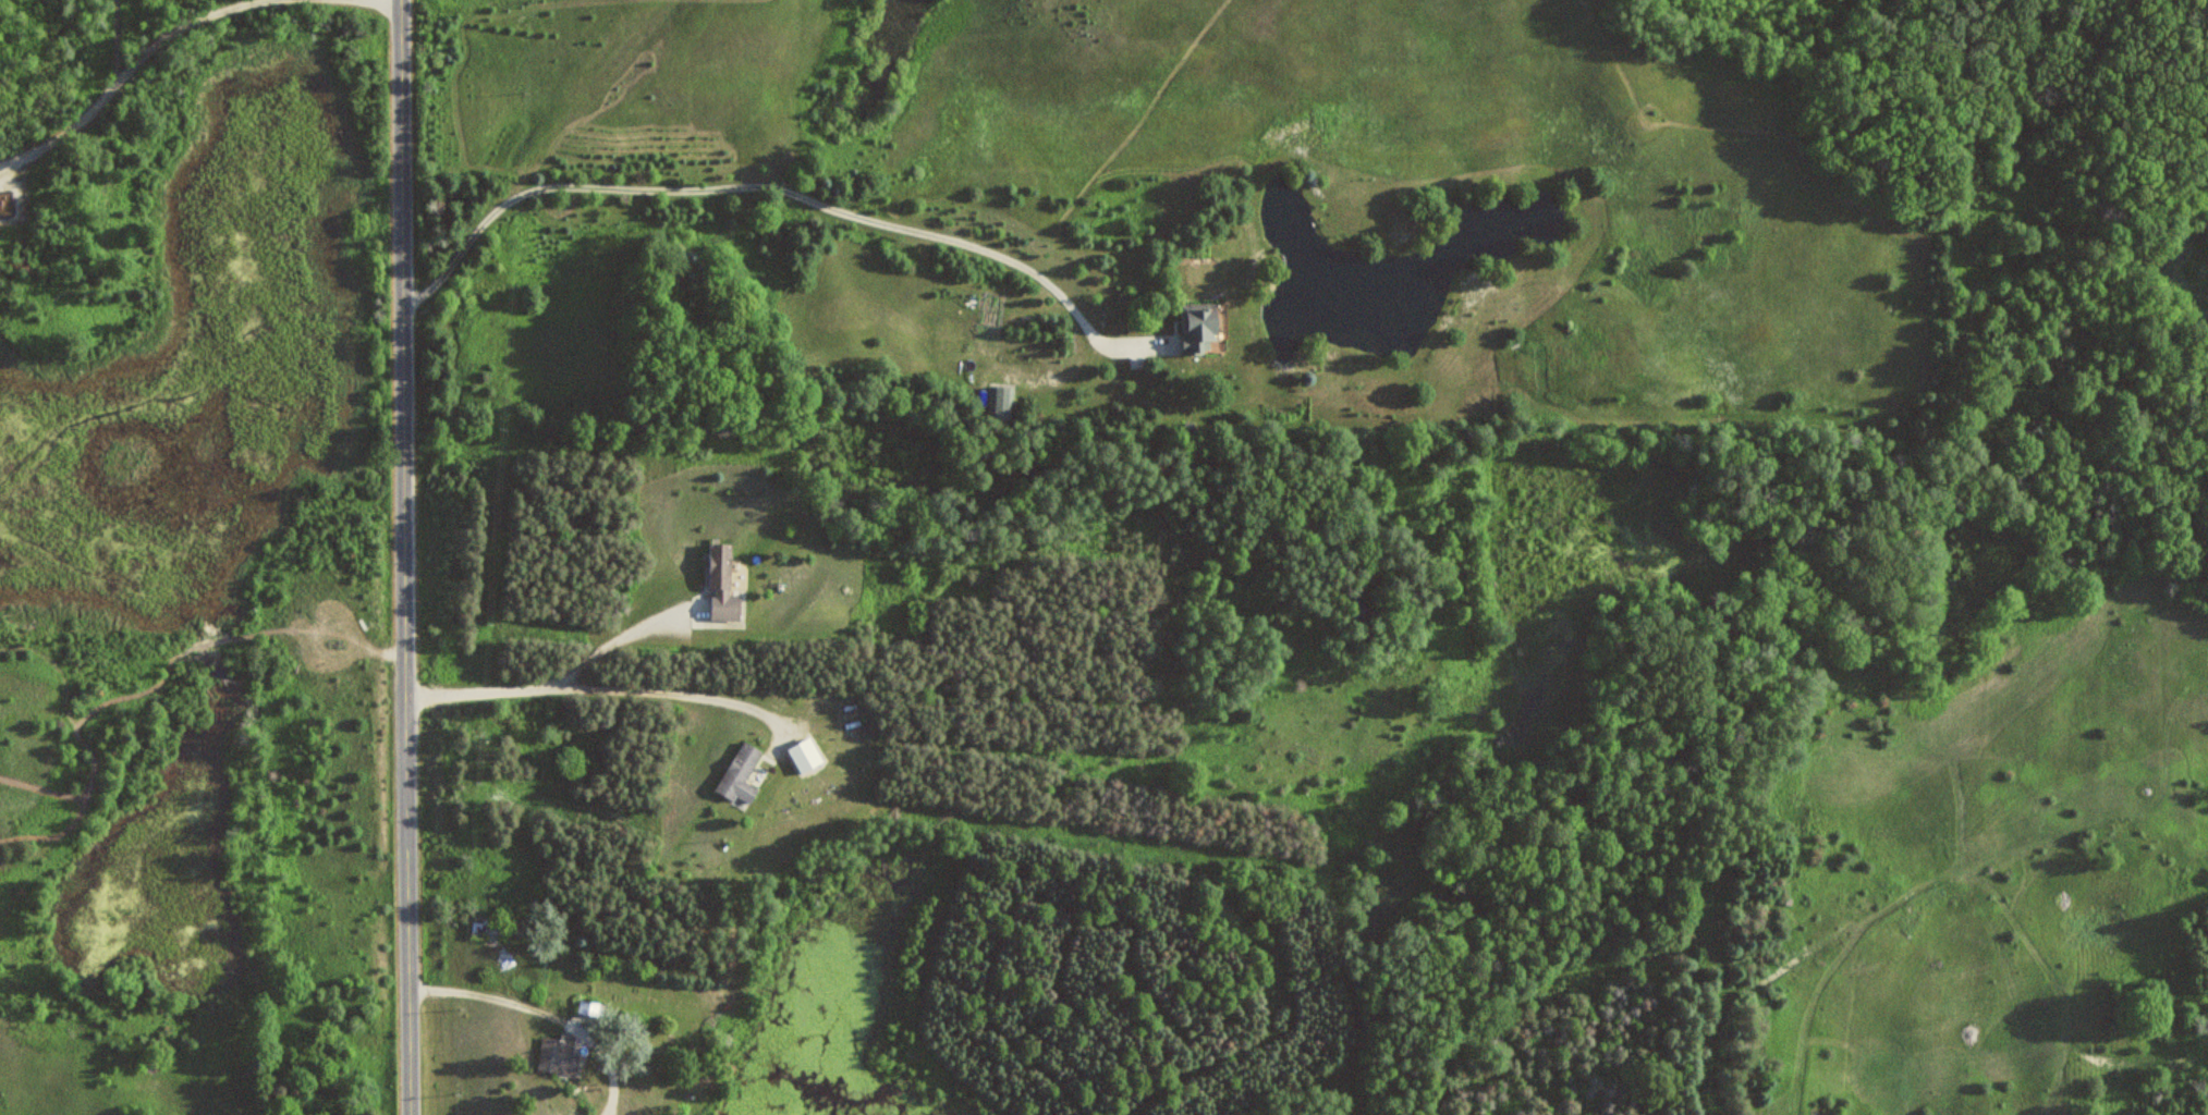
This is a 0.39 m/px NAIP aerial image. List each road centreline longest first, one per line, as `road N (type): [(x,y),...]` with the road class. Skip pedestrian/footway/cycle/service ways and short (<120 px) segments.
road 1 (residential): [(411,1114),(400,0)]

